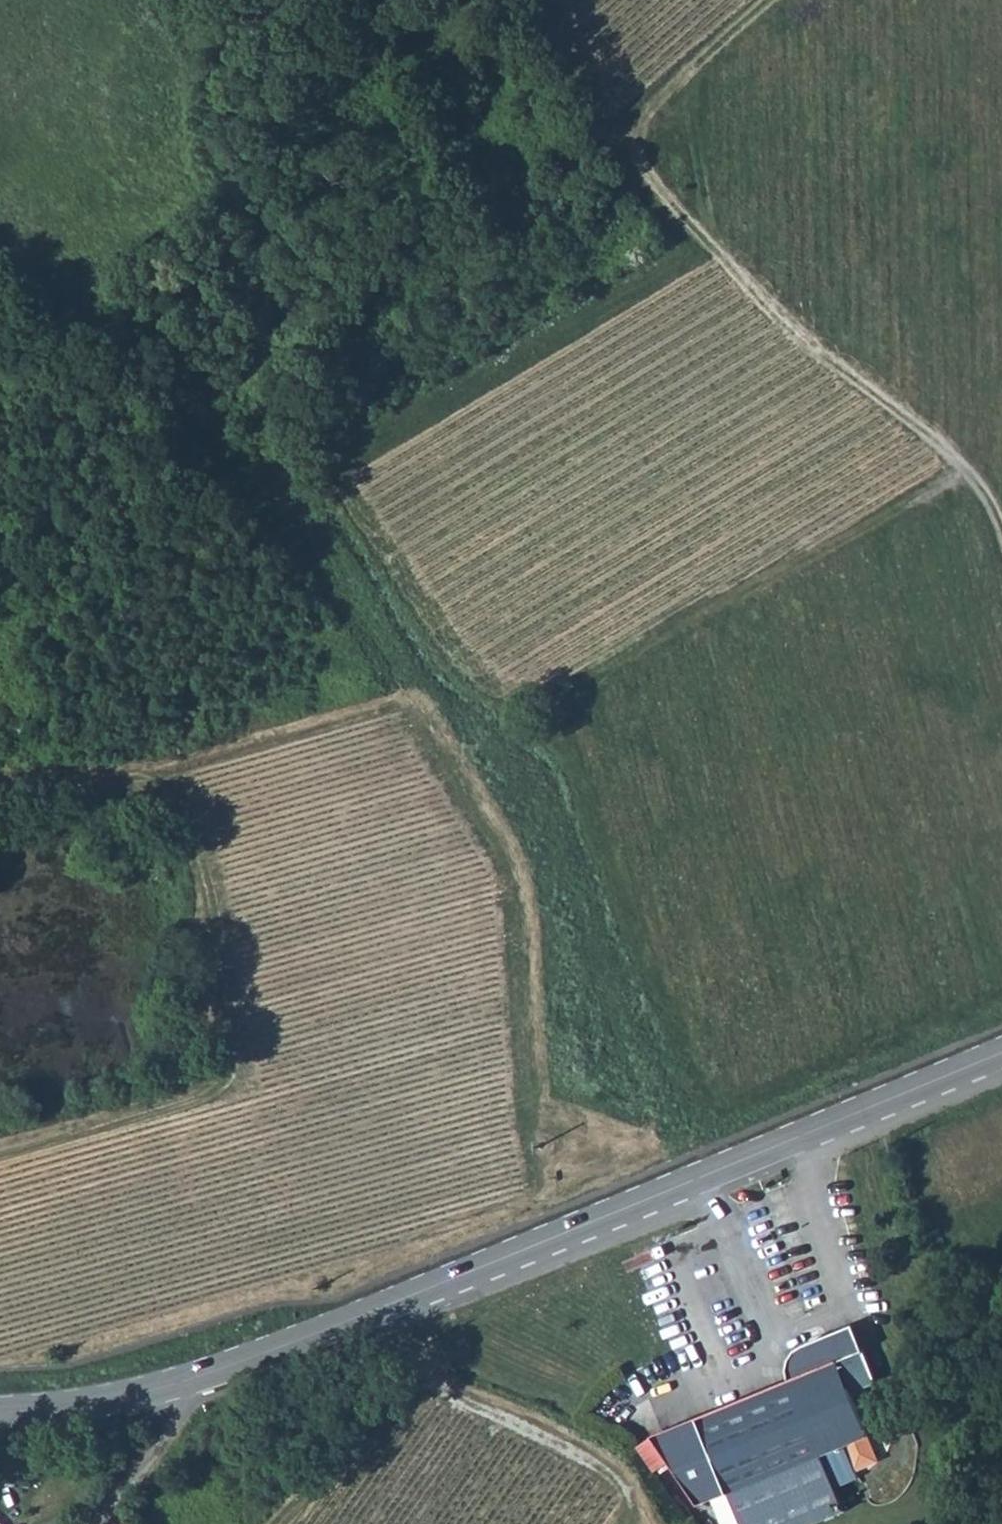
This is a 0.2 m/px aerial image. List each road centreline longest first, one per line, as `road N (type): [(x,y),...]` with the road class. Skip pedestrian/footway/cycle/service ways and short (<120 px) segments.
road 1 (secondary): [(0,1411),(134,1393),(247,1359),(1001,1052)]

